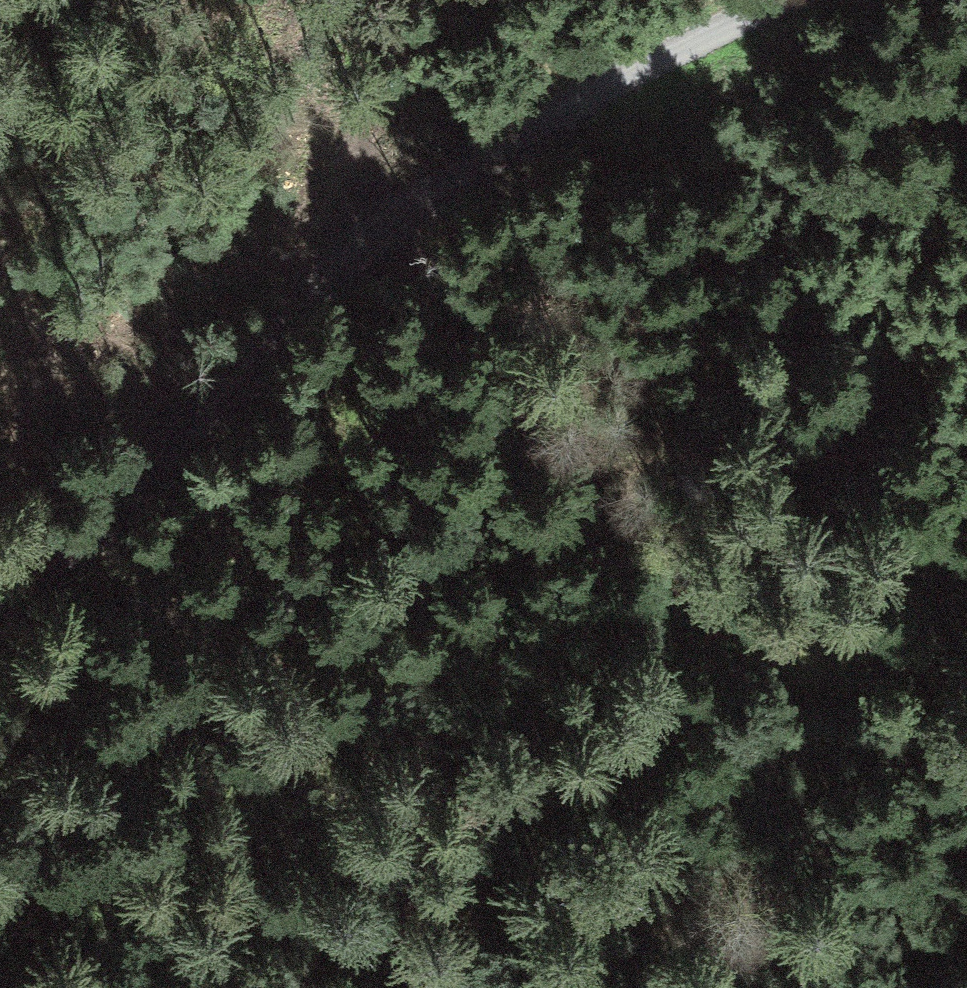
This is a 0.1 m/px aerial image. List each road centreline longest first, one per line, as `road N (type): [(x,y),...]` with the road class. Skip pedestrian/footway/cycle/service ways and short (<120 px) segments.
road 1 (track): [(291,987),(478,838),(691,623)]
road 2 (track): [(0,603),(375,239)]
road 3 (track): [(375,239),(691,623)]
road 4 (track): [(375,239),(776,0)]
road 5 (track): [(691,623),(966,661)]

